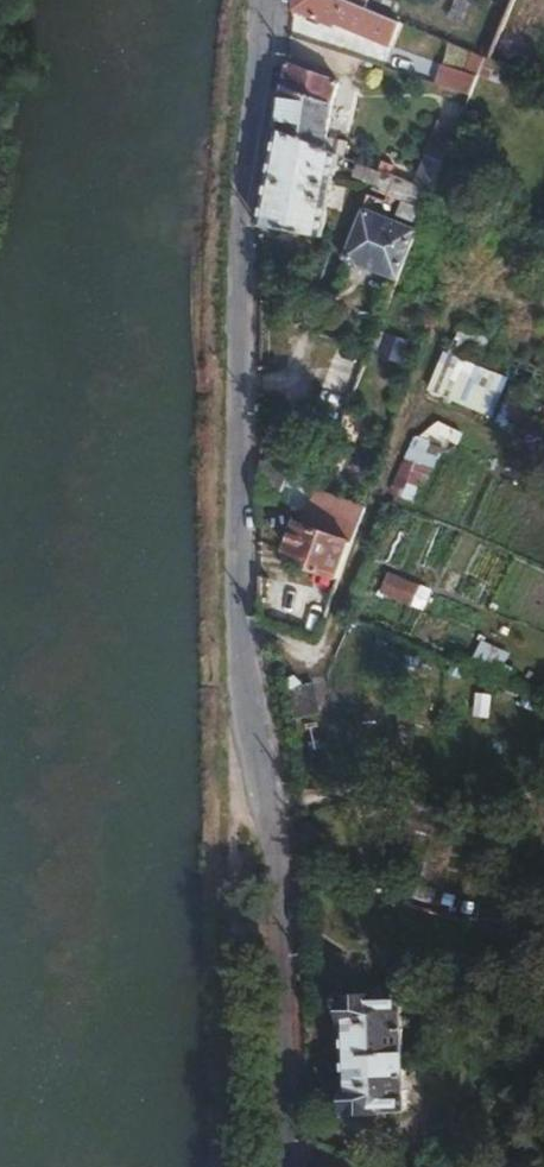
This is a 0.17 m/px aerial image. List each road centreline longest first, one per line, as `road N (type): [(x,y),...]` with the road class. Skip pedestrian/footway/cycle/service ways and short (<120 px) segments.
road 1 (residential): [(297,1166),(292,904),(265,787),(242,556),(245,237),(269,0)]
road 2 (track): [(543,789),(514,792),(262,753)]

